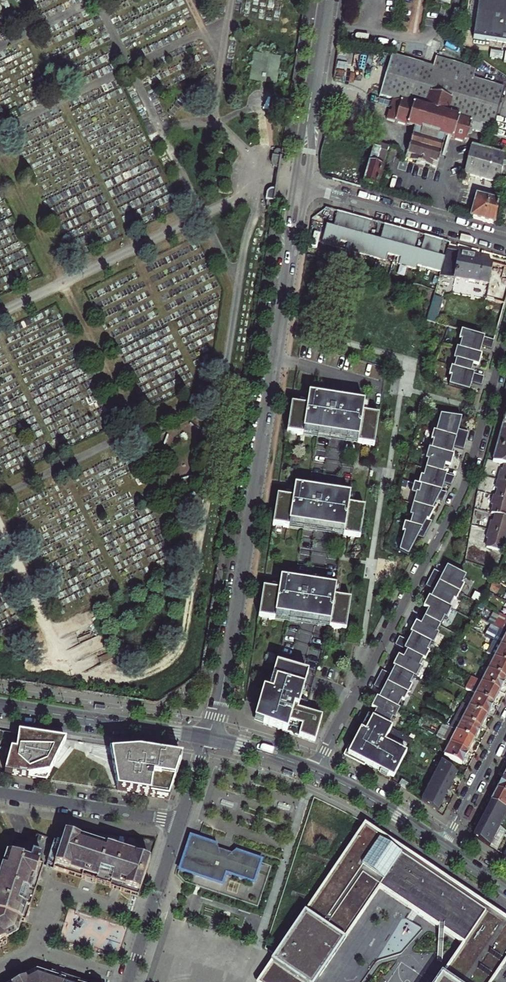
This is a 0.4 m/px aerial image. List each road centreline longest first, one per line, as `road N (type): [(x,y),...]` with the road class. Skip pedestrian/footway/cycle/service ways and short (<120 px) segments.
road 1 (residential): [(302,185),(224,684),(208,738)]
road 2 (residential): [(316,771),(463,490),(505,339)]
road 3 (residential): [(302,185),(505,243)]
road 4 (tertiary): [(0,706),(208,738)]
road 5 (residential): [(328,0),(302,185)]
road 6 (residential): [(0,794),(178,823)]
road 7 (residential): [(178,823),(128,981)]
road 8 (tertiary): [(316,771),(443,846)]
road 9 (residential): [(443,846),(505,728)]

